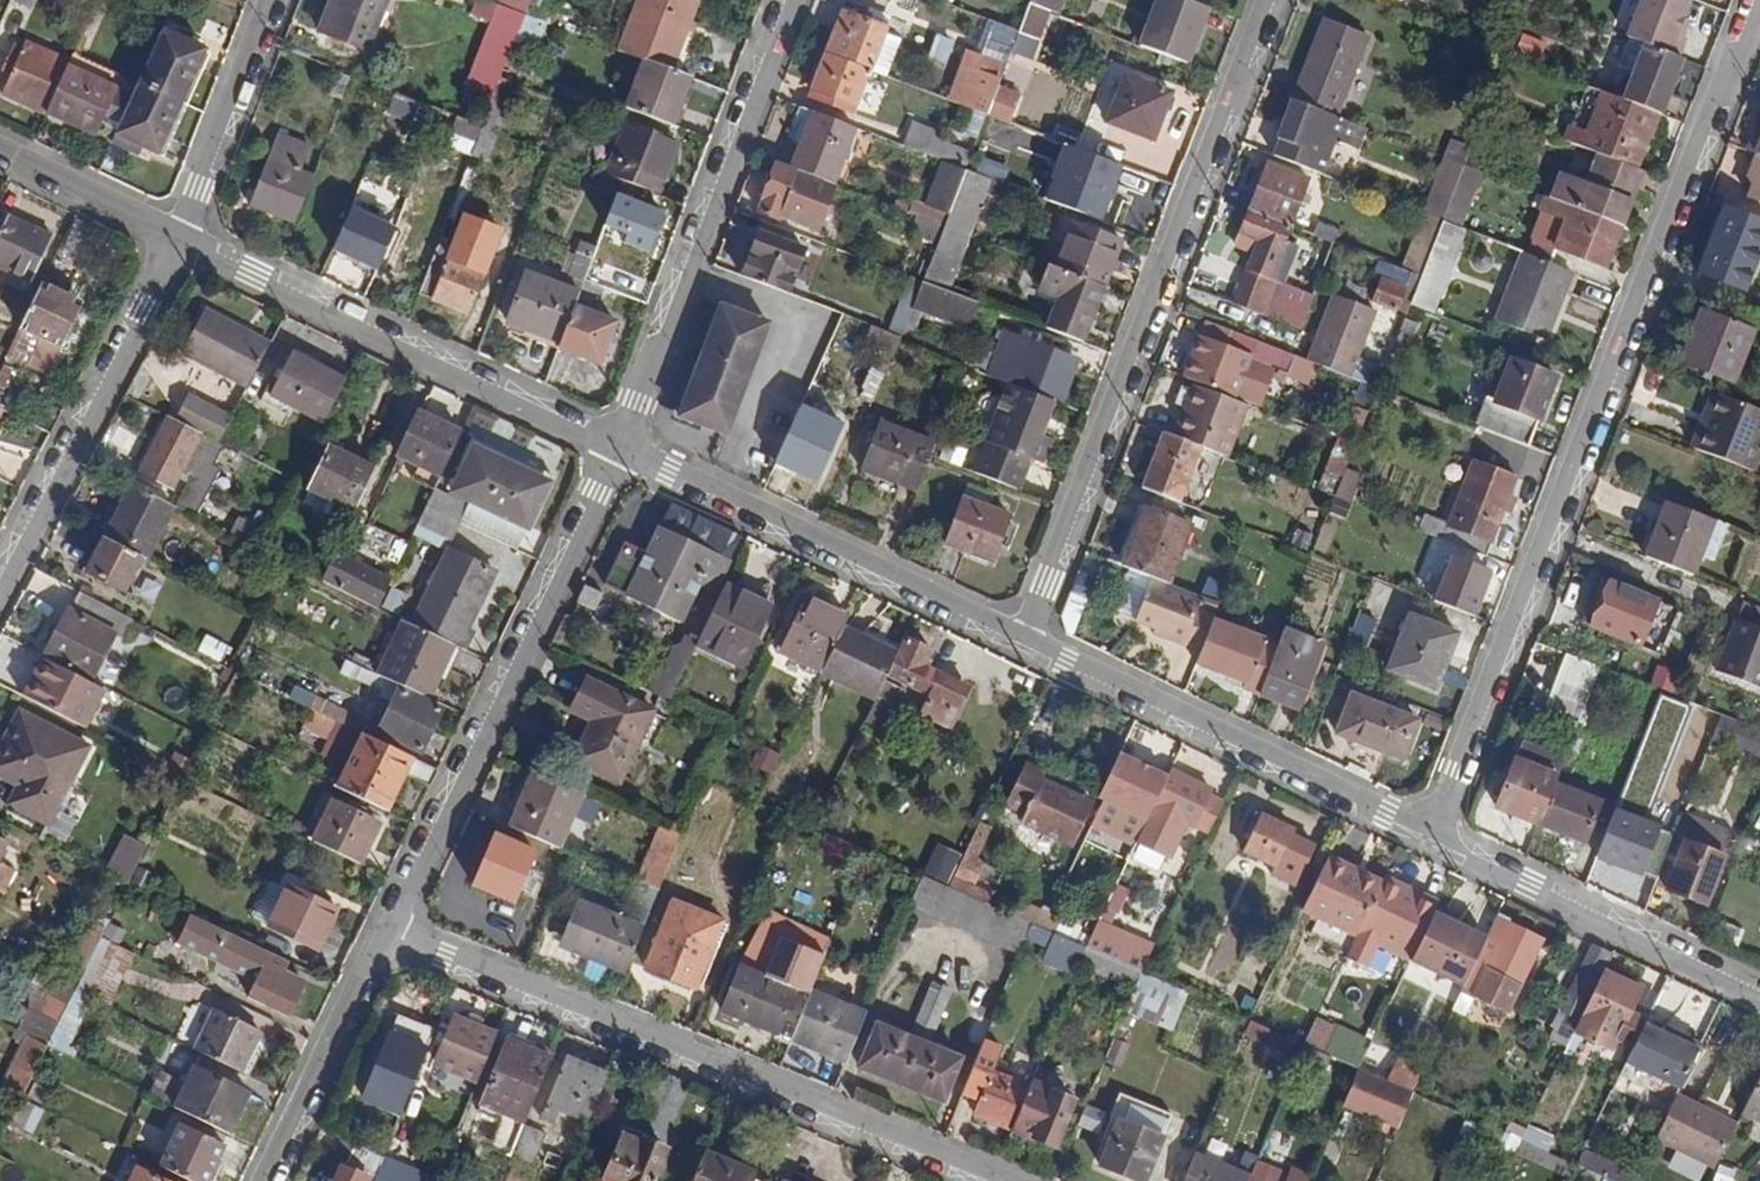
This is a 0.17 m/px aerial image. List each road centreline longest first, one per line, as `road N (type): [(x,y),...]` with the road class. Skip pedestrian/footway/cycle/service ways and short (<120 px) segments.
road 1 (residential): [(1436,838),(1757,0)]
road 2 (residential): [(1273,0),(1026,645)]
road 3 (residential): [(401,942),(983,1180)]
road 4 (residential): [(401,942),(619,449)]
road 5 (residential): [(619,449),(180,240)]
road 6 (residential): [(619,449),(789,0)]
road 7 (residential): [(1436,838),(1026,645)]
road 8 (residential): [(1026,645),(619,449)]
road 9 (residential): [(180,240),(0,584)]
road 10 (residential): [(1759,996),(1436,838)]
road 11 (residential): [(284,1180),(401,942)]
road 12 (residential): [(274,0),(180,240)]
road 13 (residential): [(180,240),(0,155)]

